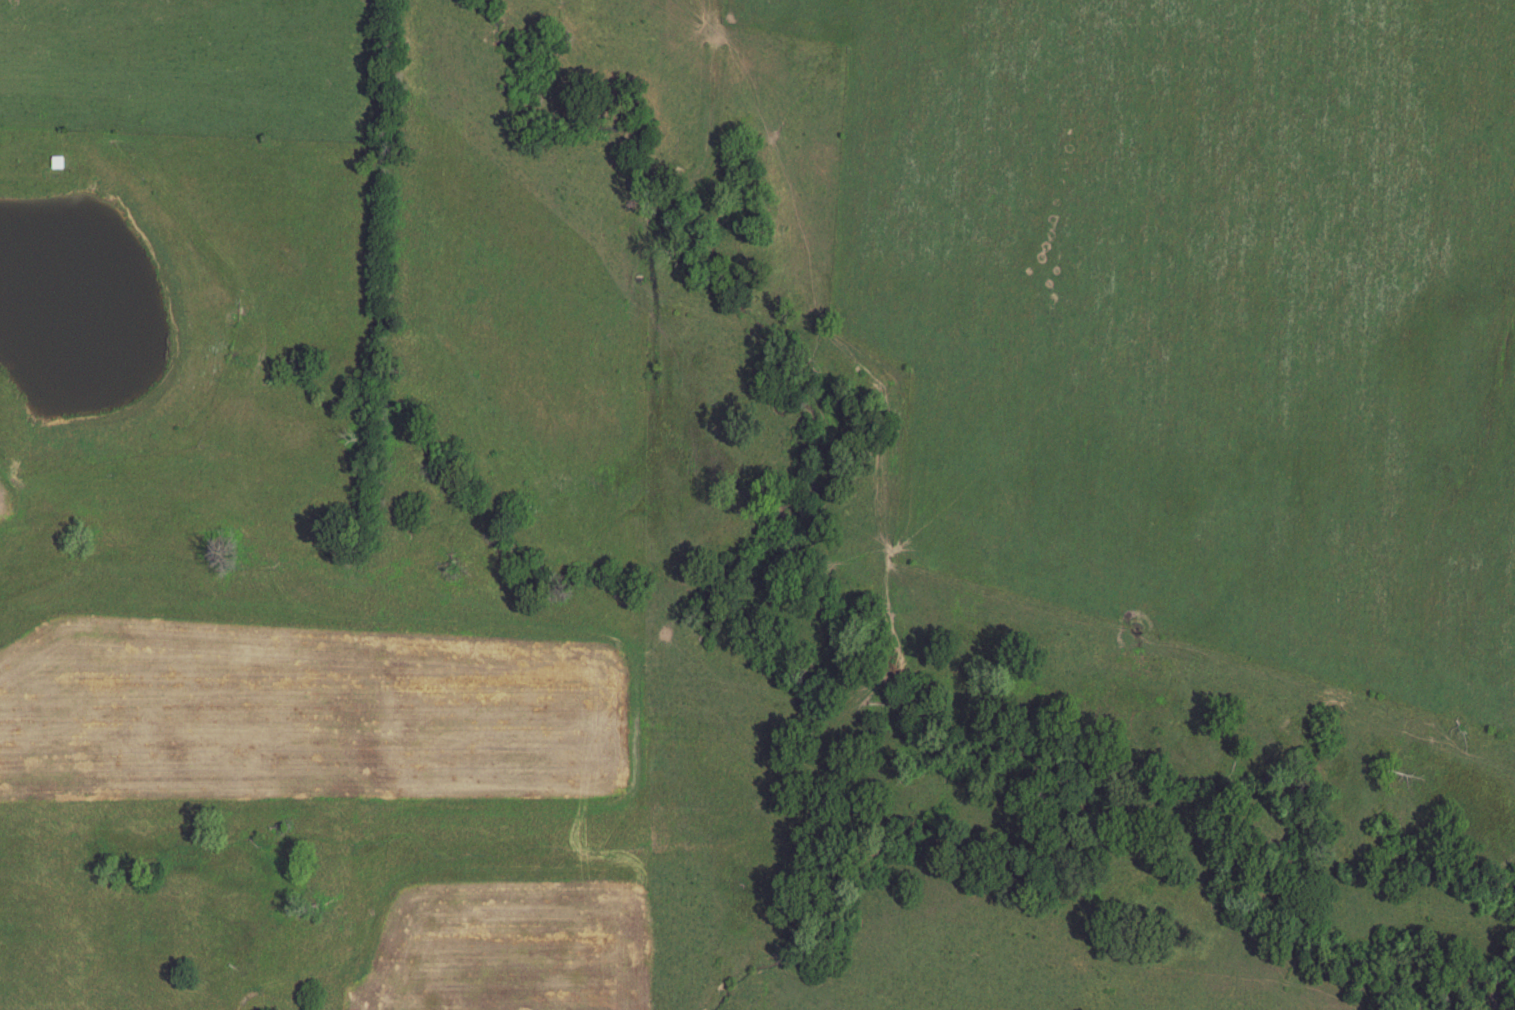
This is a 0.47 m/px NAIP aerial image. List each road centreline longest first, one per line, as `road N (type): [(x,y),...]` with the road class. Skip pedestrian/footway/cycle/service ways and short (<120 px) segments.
road 1 (track): [(709,0),(713,32),(794,200),(820,334),(883,367),(902,397),(880,567)]

